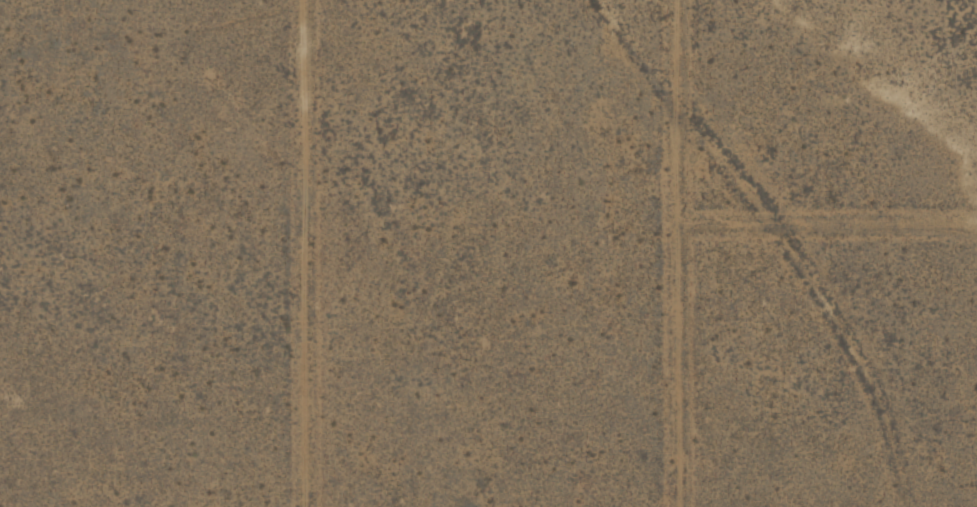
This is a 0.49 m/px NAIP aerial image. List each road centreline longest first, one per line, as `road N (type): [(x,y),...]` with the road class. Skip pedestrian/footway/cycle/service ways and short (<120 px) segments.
road 1 (track): [(673,0),(671,506)]
road 2 (track): [(291,0),(289,506)]
road 3 (track): [(672,233),(976,230)]

